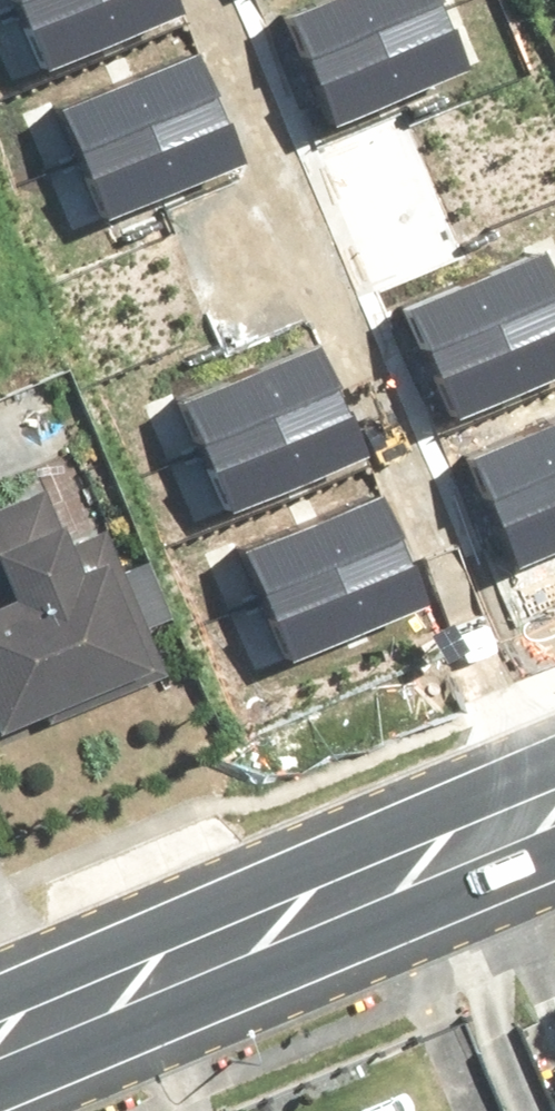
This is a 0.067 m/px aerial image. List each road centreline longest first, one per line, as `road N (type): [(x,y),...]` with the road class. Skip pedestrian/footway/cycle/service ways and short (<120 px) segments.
road 1 (residential): [(525,826),(187,0)]
road 2 (secondary): [(0,1045),(525,826)]

